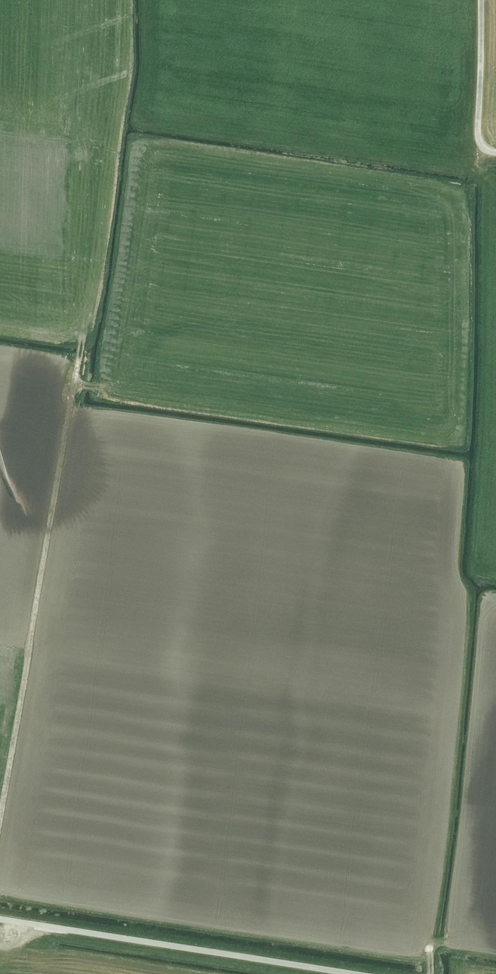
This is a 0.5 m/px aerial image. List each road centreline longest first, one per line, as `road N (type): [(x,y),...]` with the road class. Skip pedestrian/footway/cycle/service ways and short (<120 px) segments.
road 1 (track): [(0,818),(83,341)]
road 2 (unclassified): [(354,973),(0,919)]
road 3 (track): [(481,0),(478,133),(482,146),(495,152)]

